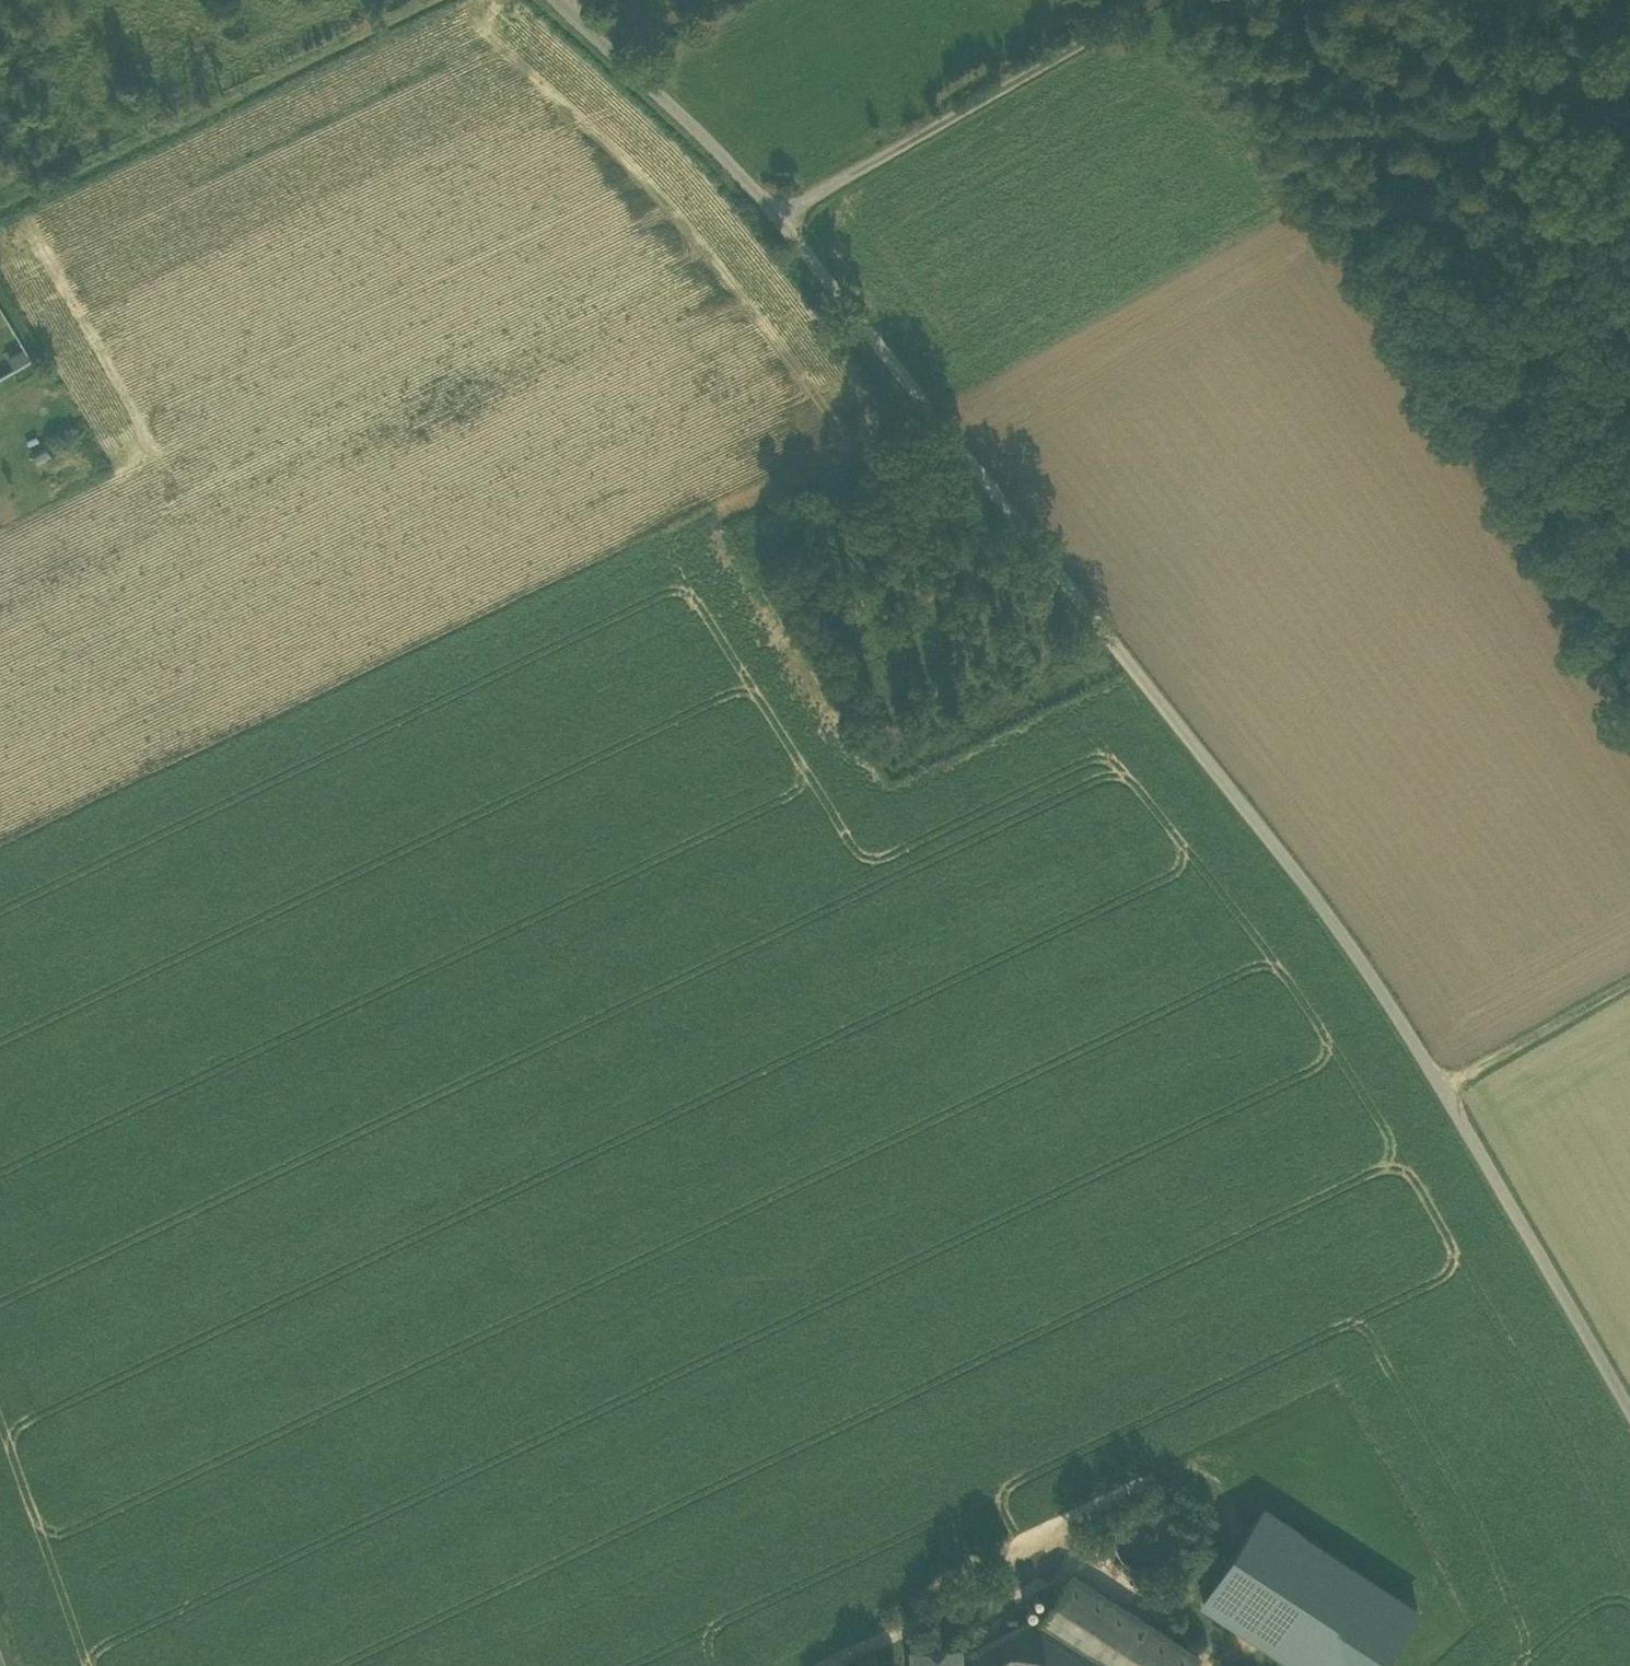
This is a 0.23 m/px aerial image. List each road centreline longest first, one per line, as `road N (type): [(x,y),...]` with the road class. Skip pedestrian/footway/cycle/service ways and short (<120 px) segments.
road 1 (residential): [(559,0),(727,156),(779,216),(1382,983),(1629,1412)]
road 2 (track): [(779,216),(1157,0)]
road 3 (track): [(1441,1087),(1629,981)]

